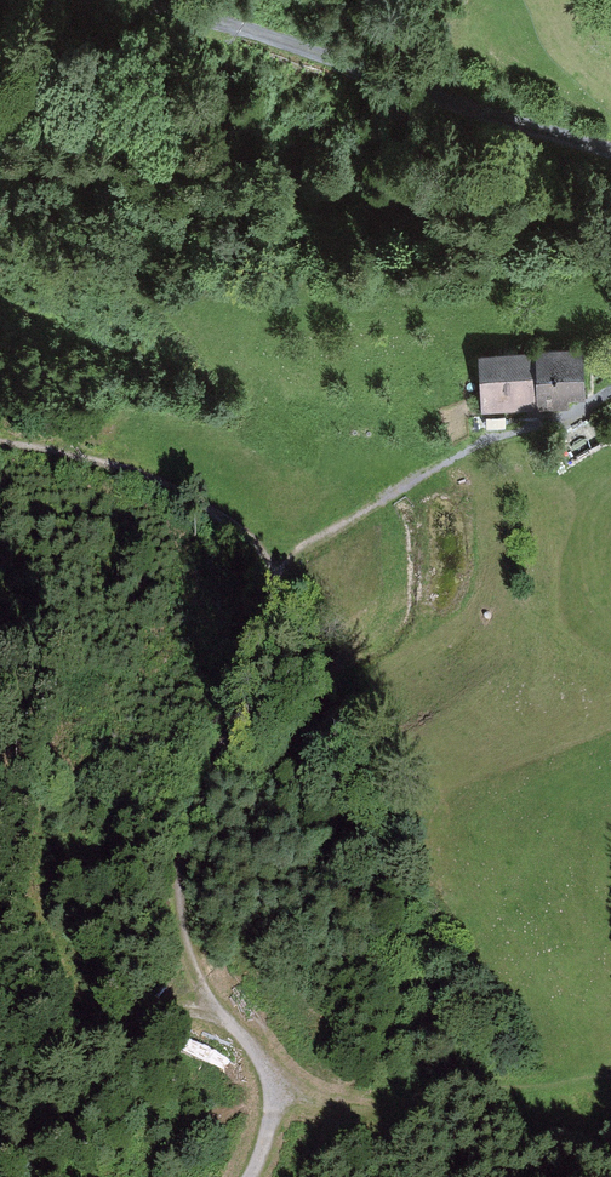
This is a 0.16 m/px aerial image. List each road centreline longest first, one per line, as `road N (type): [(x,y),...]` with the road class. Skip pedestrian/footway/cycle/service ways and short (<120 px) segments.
road 1 (track): [(145,0),(524,129),(610,150)]
road 2 (track): [(277,580),(276,607),(181,848),(177,925),(217,993)]
road 3 (track): [(277,580),(321,530),(461,456),(610,393)]
road 4 (track): [(0,439),(186,490),(221,515),(277,580)]
road 5 (track): [(282,1085),(306,1104),(357,1110),(465,1083),(581,1123)]
road 6 (track): [(0,993),(110,1020),(217,993)]
road 7 (track): [(217,993),(282,1085),(253,1176)]

